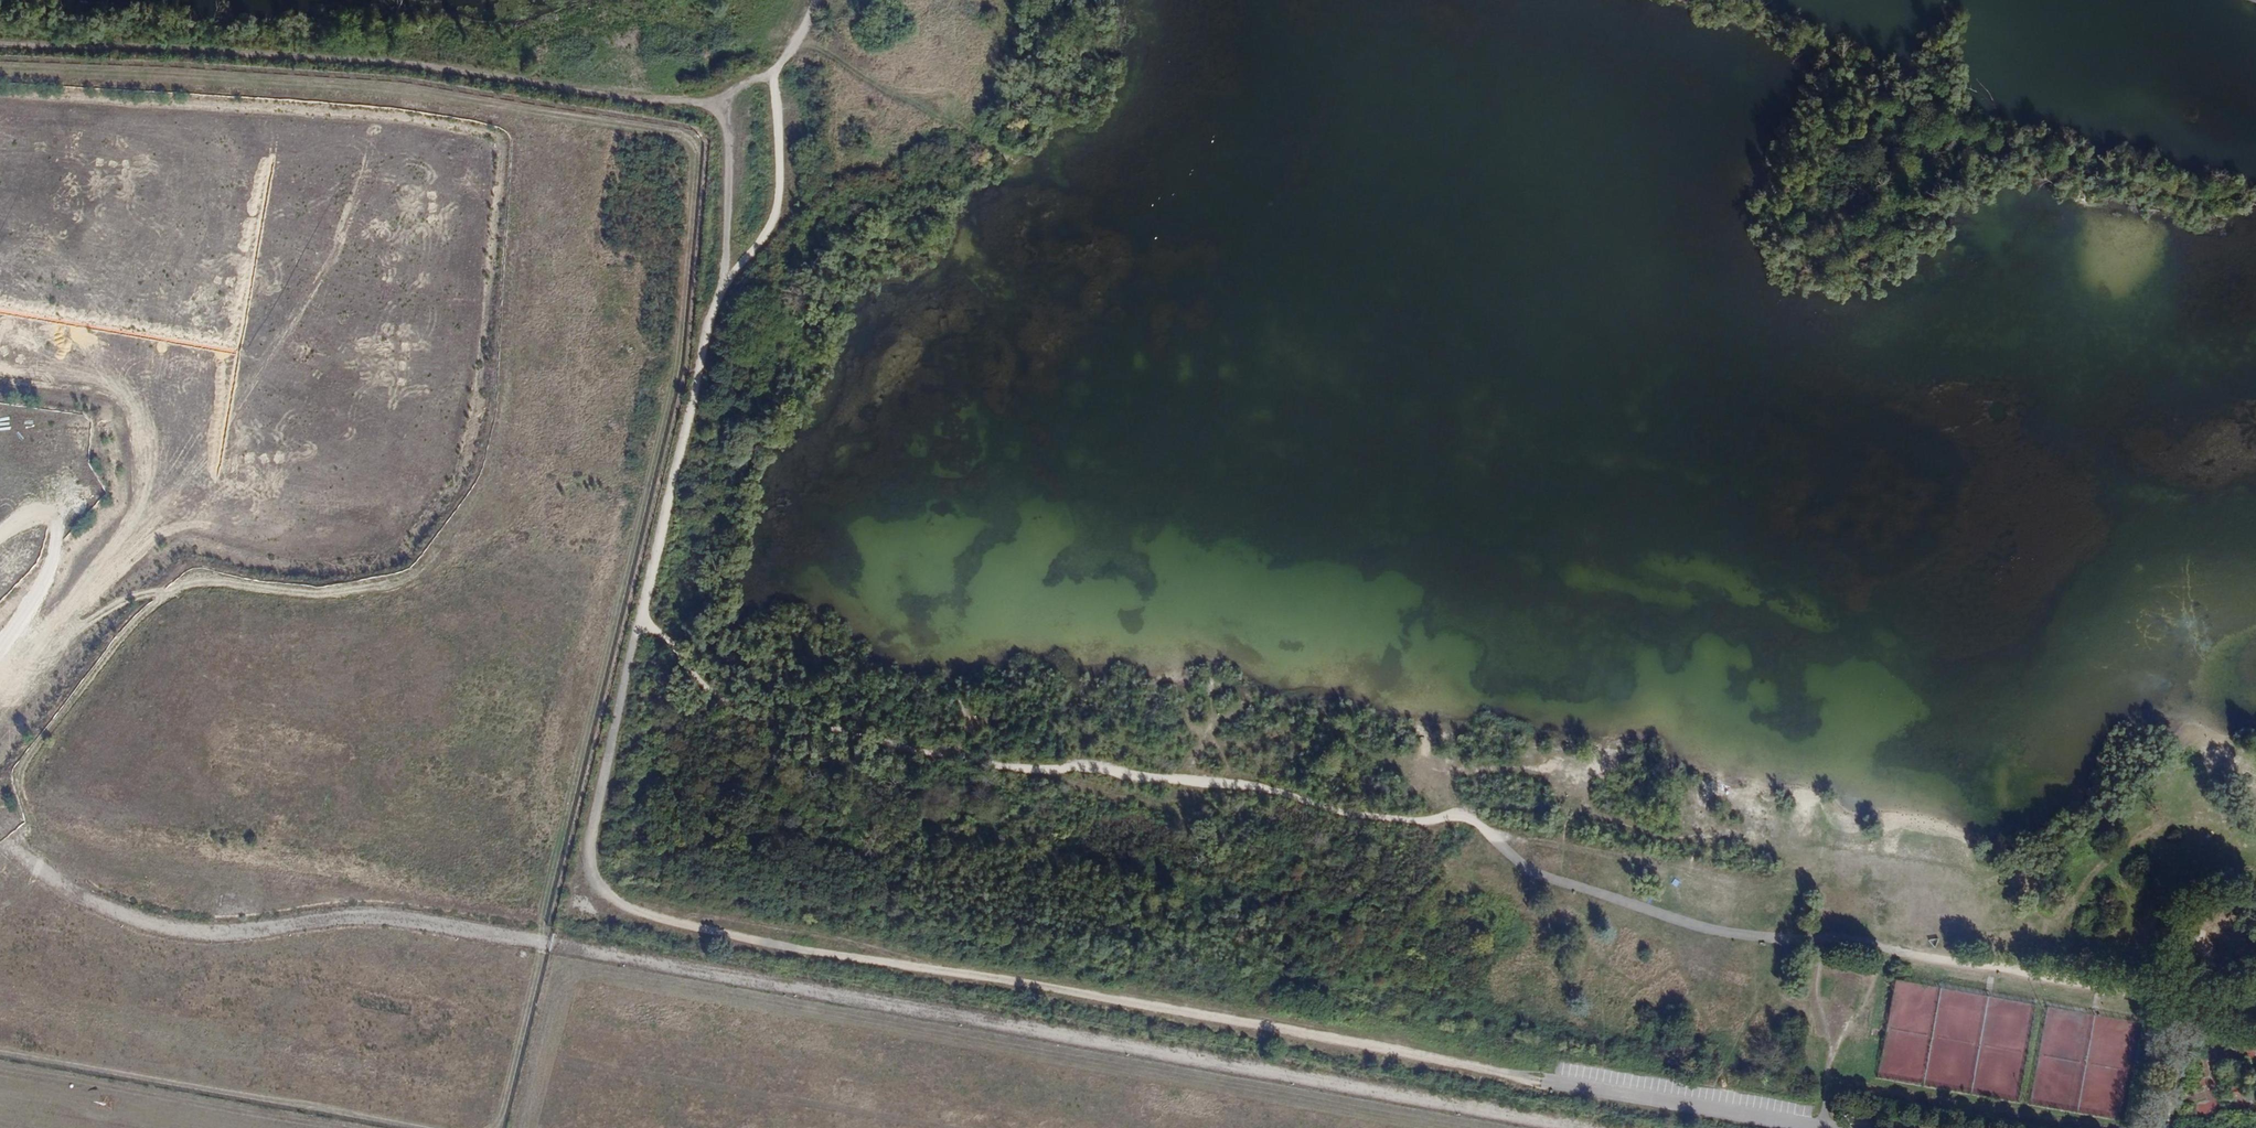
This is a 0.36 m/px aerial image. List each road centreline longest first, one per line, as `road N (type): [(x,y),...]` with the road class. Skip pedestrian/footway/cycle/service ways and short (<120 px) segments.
road 1 (track): [(1548,1082),(840,957),(620,909),(597,892),(589,858),(730,223),(731,148),(722,109)]
road 2 (track): [(1830,941),(2255,1012)]

